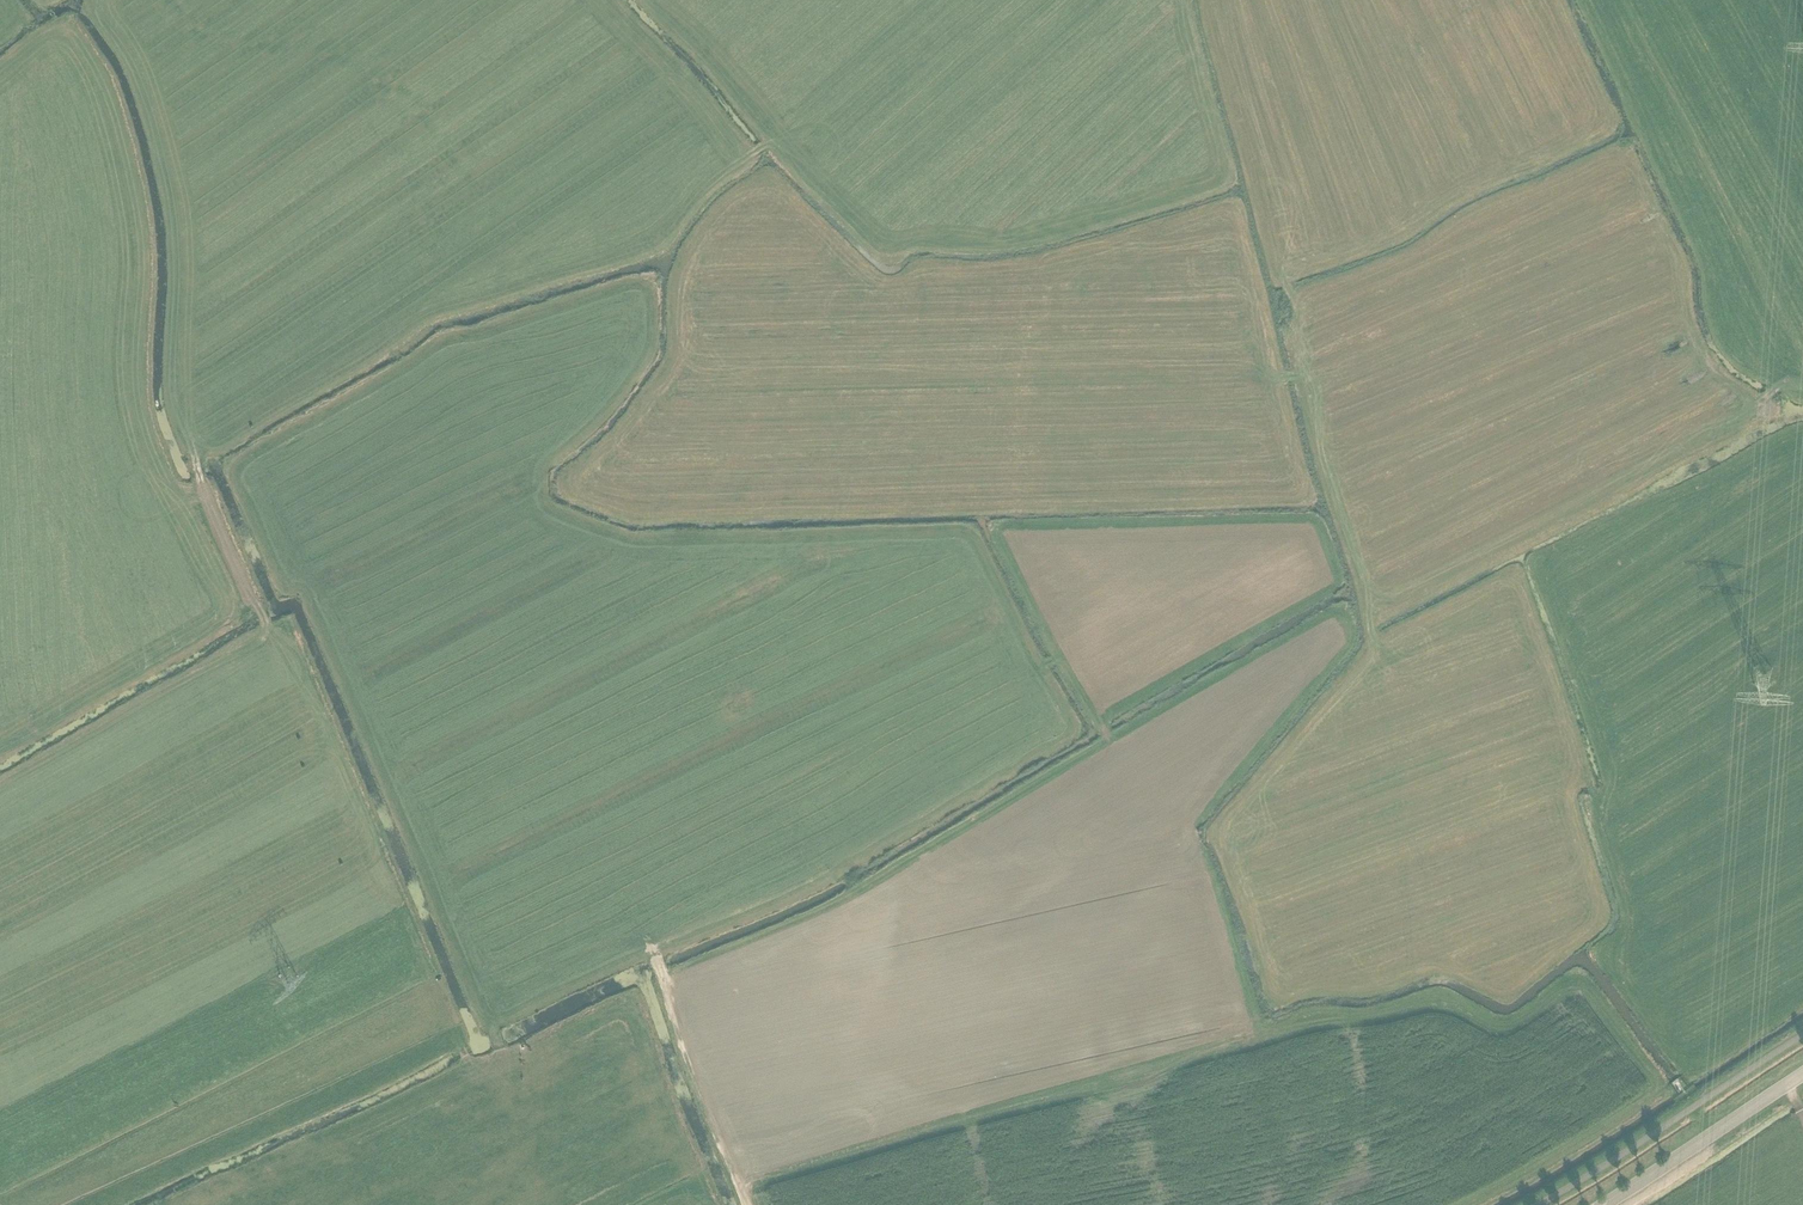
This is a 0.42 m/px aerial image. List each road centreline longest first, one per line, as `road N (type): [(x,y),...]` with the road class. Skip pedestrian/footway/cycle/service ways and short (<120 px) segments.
road 1 (secondary): [(1603,1204),(1802,1075)]

